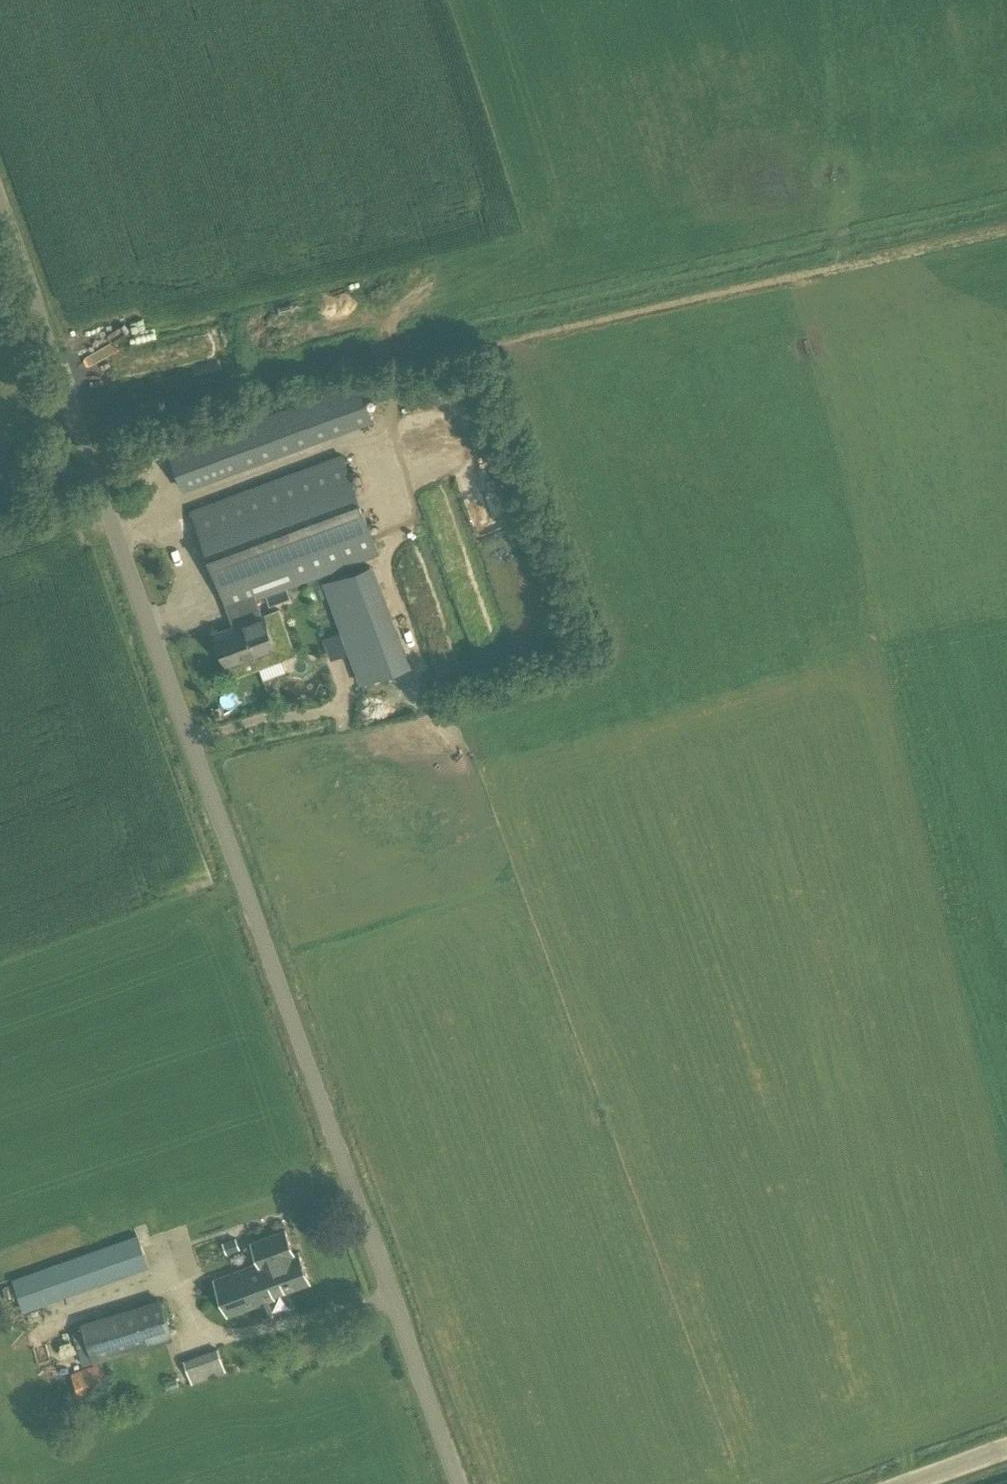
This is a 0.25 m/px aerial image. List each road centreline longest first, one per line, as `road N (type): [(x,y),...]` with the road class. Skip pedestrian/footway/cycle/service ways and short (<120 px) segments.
road 1 (unclassified): [(459,1483),(0,204)]

